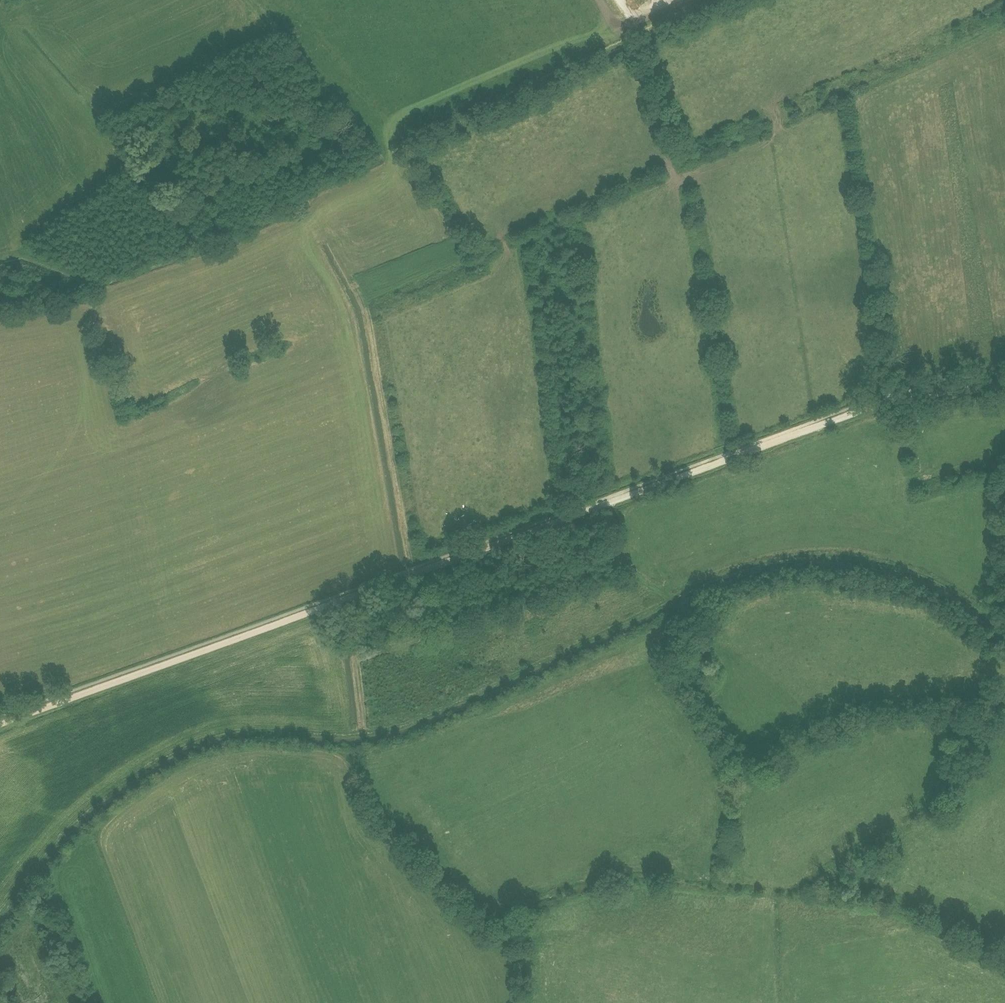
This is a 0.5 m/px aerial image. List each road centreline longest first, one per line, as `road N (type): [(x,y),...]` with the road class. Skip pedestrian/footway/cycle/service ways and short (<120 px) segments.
road 1 (track): [(0,723),(869,410),(1004,386)]

